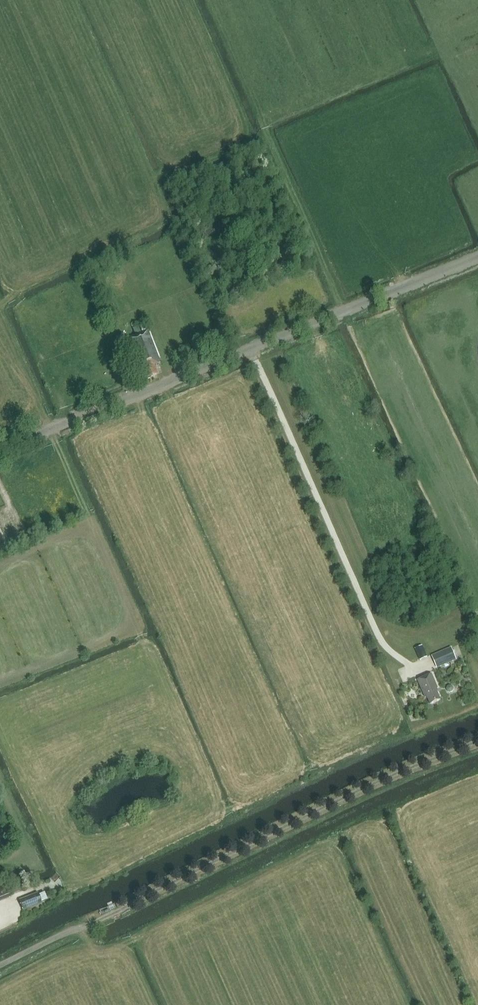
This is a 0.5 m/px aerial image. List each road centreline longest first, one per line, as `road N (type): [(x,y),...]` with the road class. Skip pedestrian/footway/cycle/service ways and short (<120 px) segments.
road 1 (unclassified): [(0,449),(477,257)]
road 2 (track): [(110,916),(477,741)]

